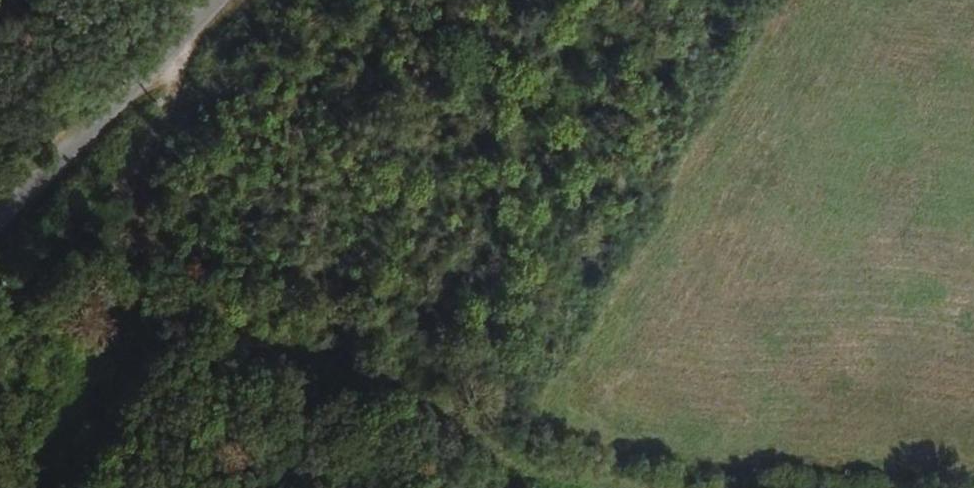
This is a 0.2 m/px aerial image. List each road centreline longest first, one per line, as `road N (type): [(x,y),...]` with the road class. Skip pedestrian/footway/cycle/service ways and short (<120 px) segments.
road 1 (unclassified): [(0,210),(223,0)]
road 2 (track): [(149,277),(56,487)]

